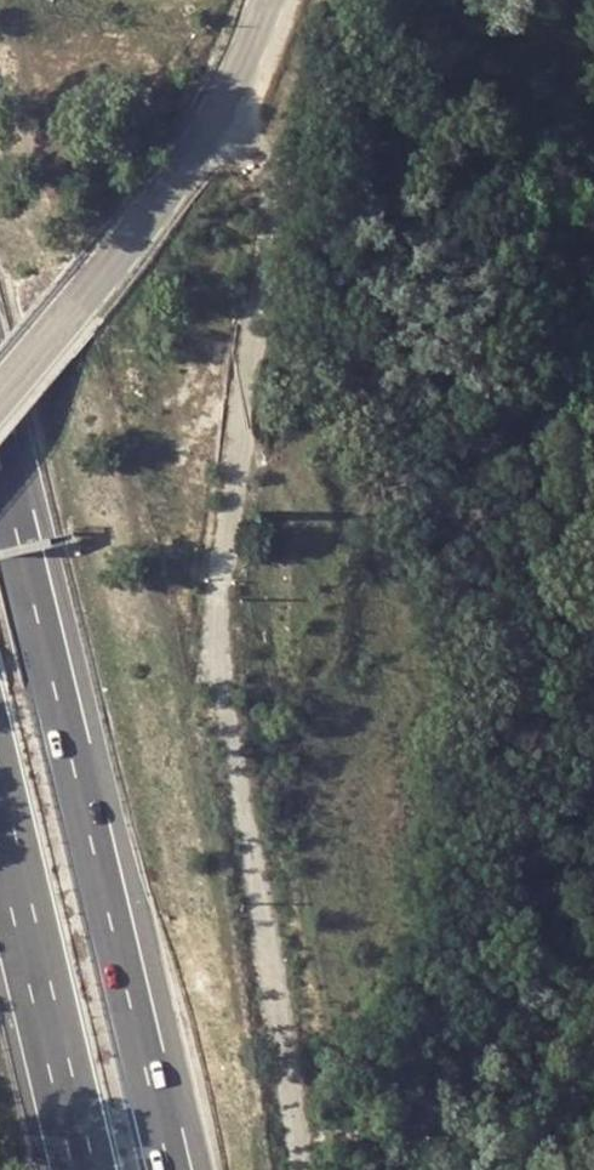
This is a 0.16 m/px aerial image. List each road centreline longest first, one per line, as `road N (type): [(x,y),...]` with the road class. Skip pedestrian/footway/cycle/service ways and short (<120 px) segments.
road 1 (track): [(216,111),(259,165),(269,268),(213,609),(218,675),(306,1169)]
road 2 (motorway): [(182,1169),(0,350)]
road 3 (tertiary): [(0,394),(166,191),(216,111),(264,0)]
road 4 (motorway): [(0,880),(71,1169)]

